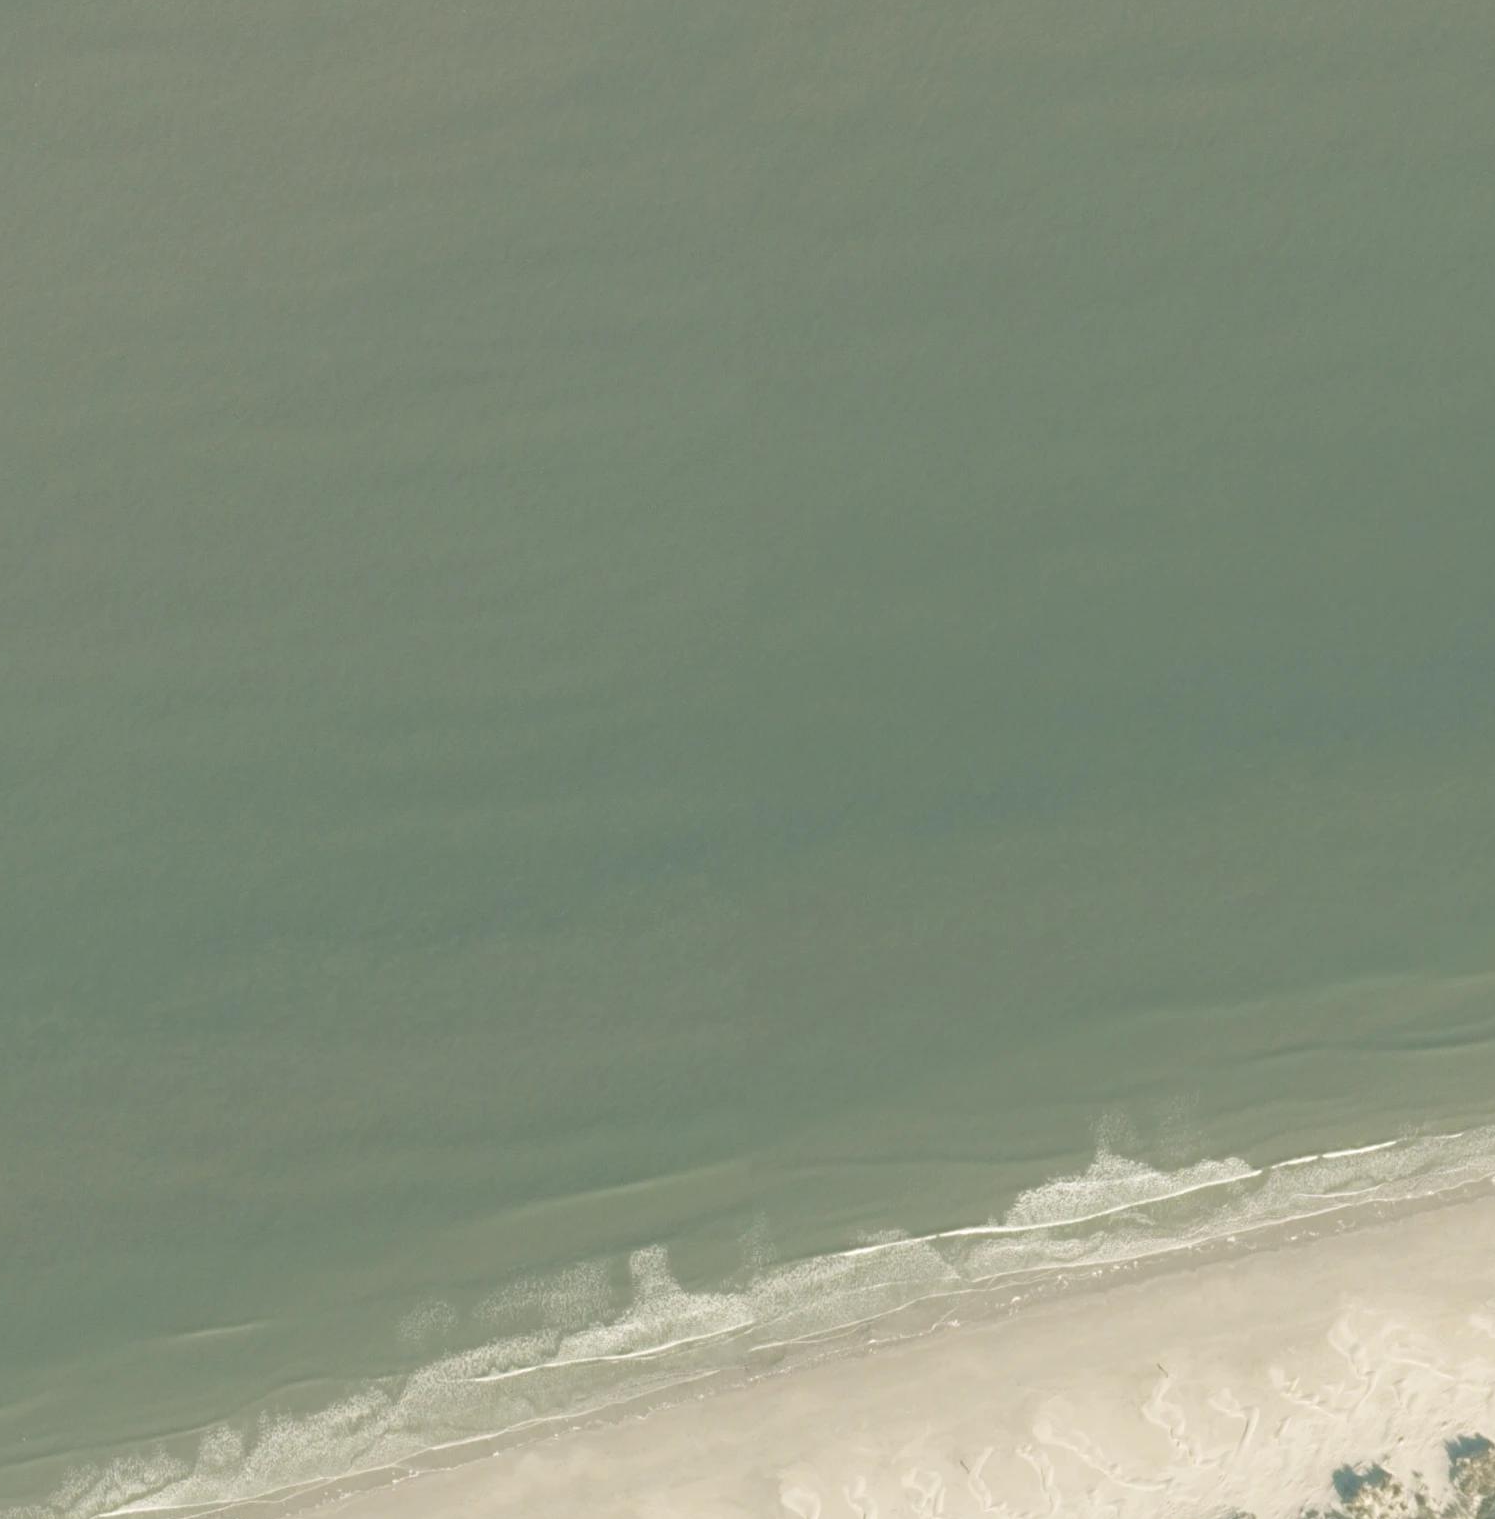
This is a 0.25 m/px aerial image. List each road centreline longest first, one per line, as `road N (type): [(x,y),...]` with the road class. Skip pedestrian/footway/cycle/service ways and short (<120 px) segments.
road 1 (track): [(1150,1518),(1217,1360)]

